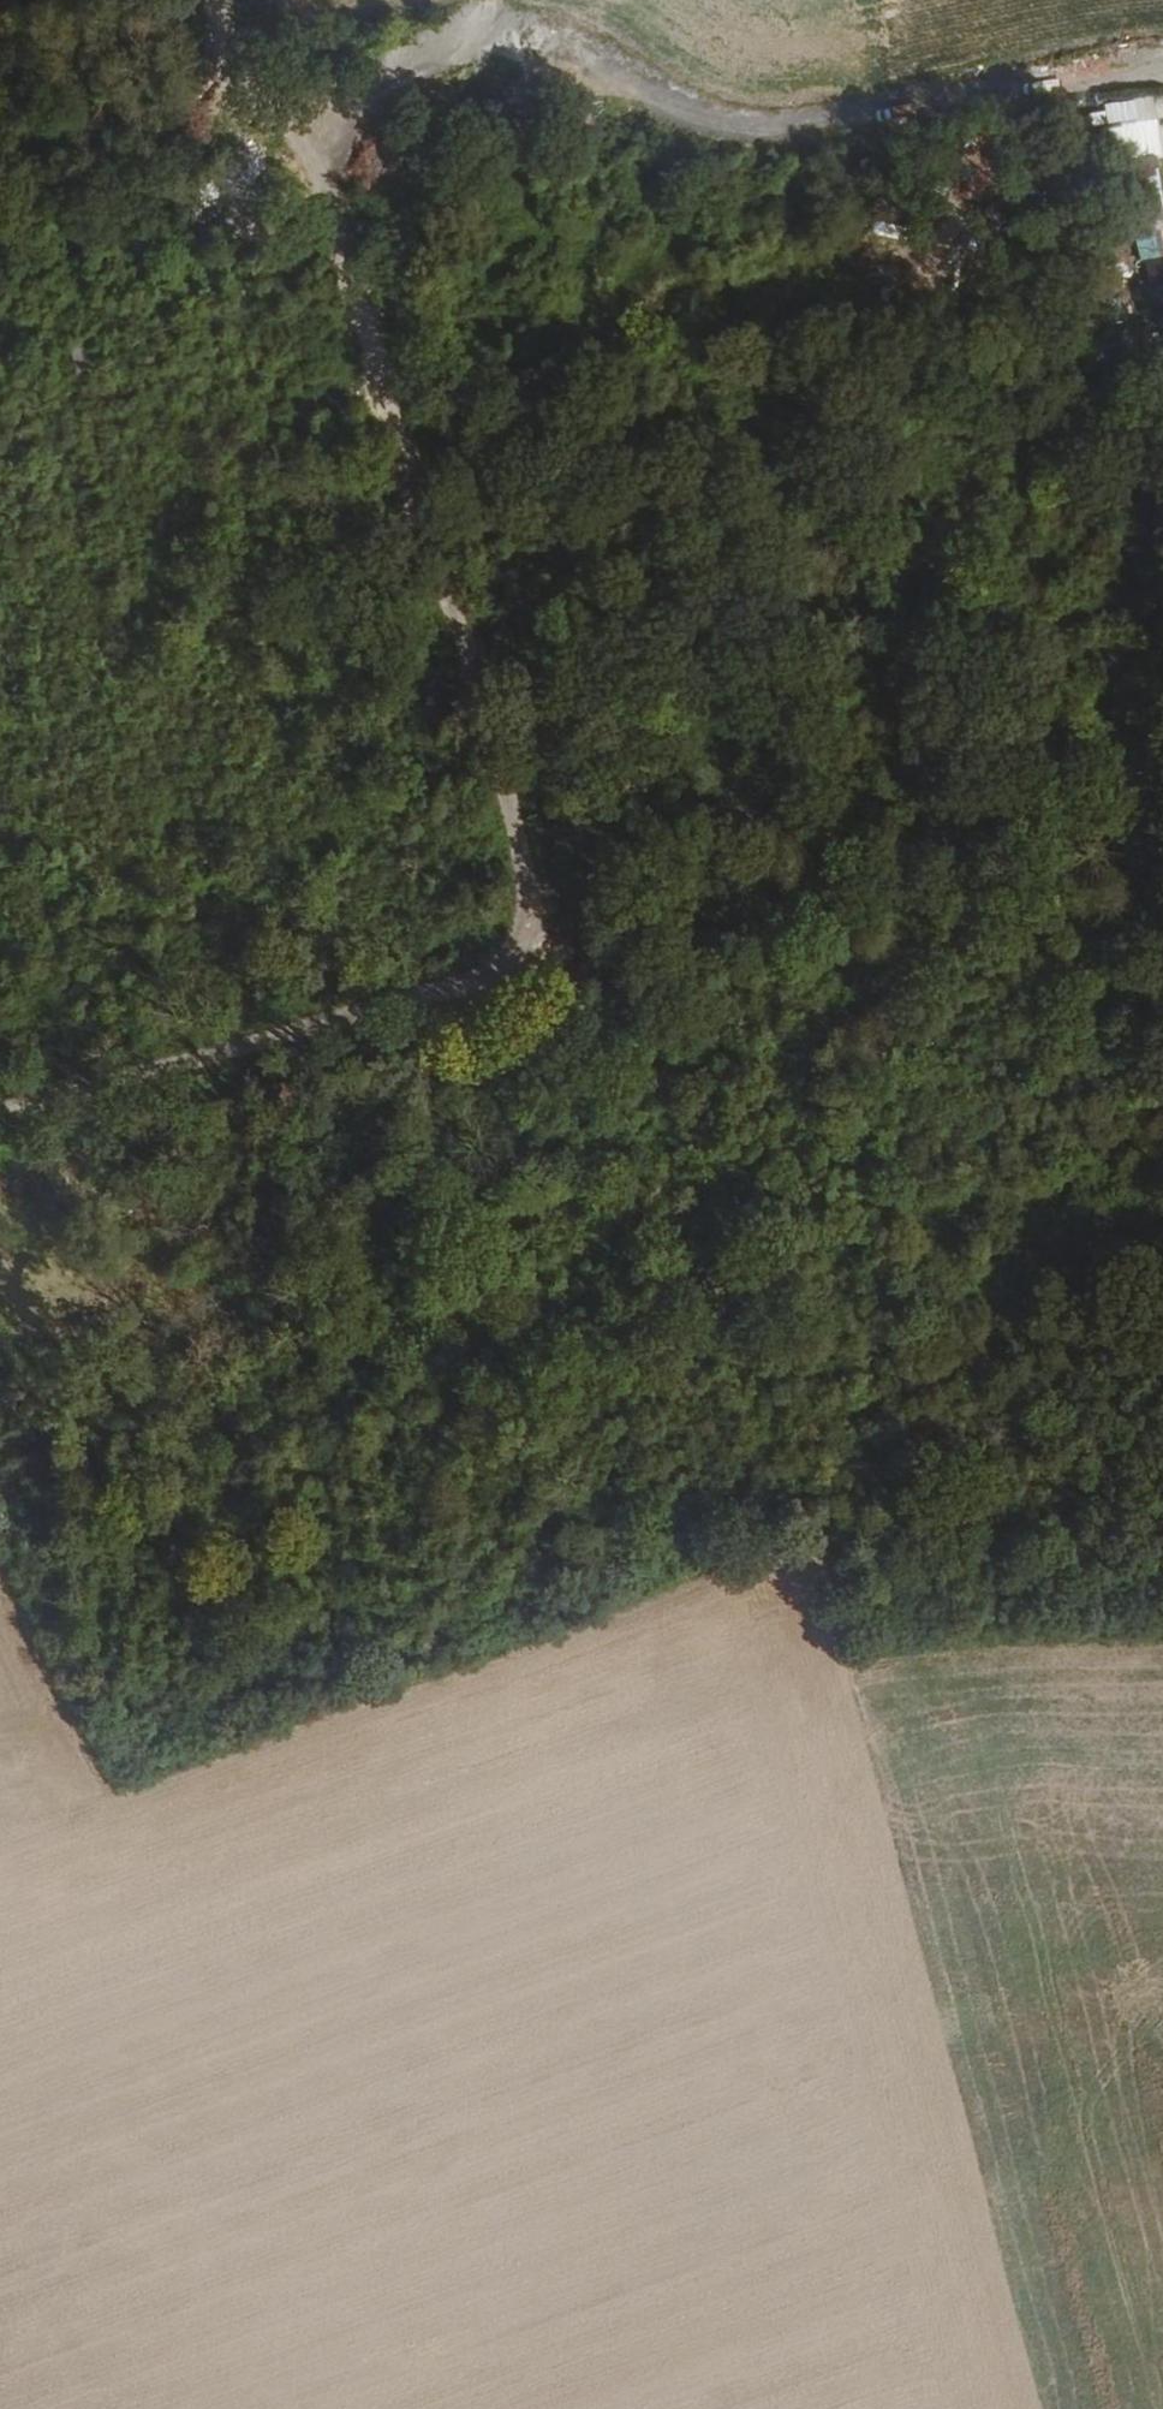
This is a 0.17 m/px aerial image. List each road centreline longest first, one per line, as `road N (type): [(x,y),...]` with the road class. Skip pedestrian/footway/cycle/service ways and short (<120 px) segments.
road 1 (track): [(316,102),(545,924),(507,976),(0,1103)]
road 2 (track): [(1162,60),(720,142),(673,133),(645,110),(609,25),(562,4),(347,79),(264,140),(187,102),(192,0)]

